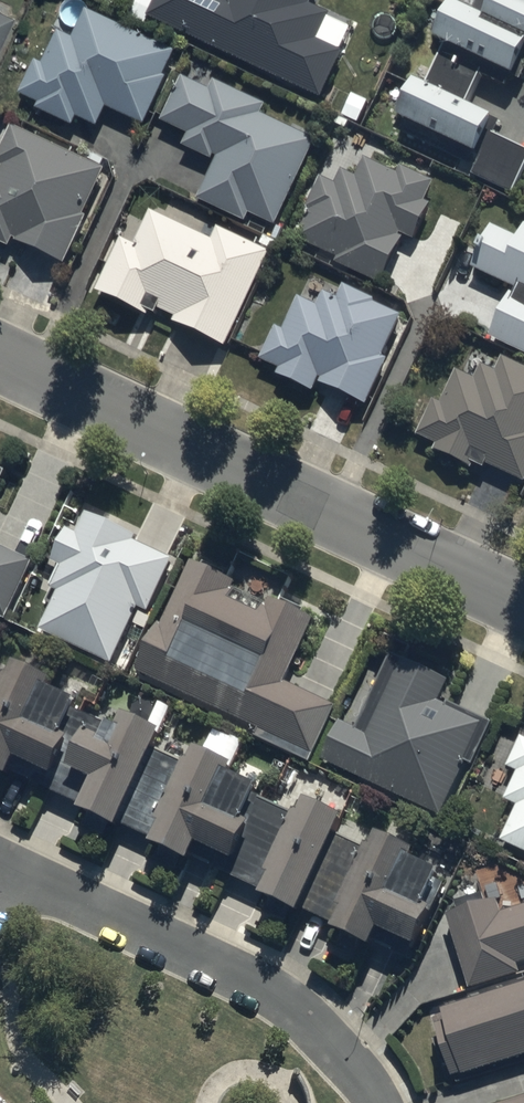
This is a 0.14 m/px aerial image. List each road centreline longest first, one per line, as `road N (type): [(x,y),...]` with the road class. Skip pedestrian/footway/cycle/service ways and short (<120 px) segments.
road 1 (residential): [(523,606),(0,356)]
road 2 (residential): [(4,865),(271,995),(325,1030),(372,1081),(378,1102)]

